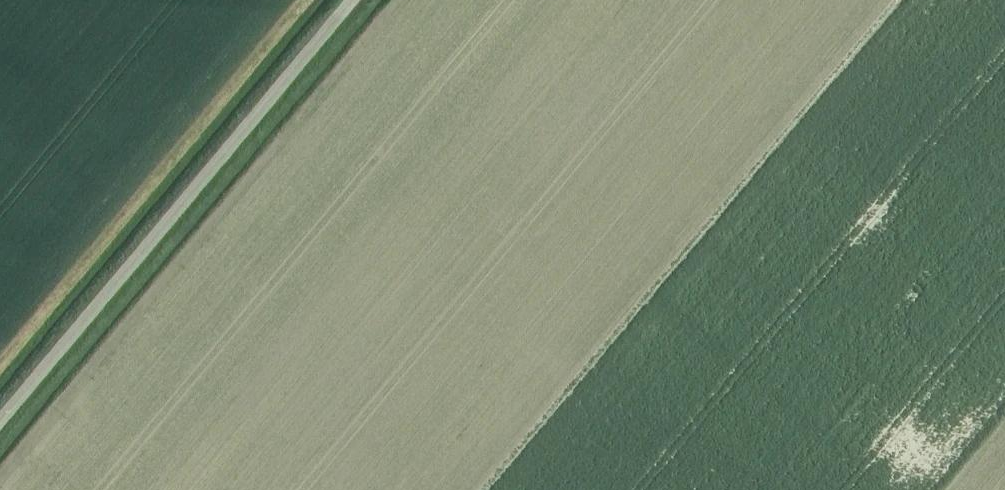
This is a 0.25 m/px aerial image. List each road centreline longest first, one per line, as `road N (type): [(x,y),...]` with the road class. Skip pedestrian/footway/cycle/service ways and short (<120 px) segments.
road 1 (unclassified): [(0,423),(358,0)]

